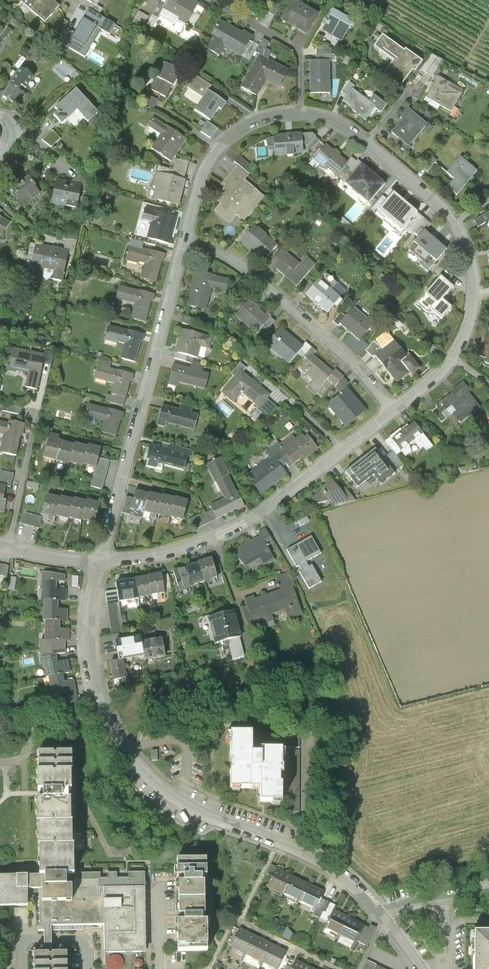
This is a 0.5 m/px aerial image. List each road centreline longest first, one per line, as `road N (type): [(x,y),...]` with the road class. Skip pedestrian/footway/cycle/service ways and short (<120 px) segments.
road 1 (residential): [(423,968),(345,878),(179,799),(138,762),(110,718),(93,657),(100,562)]
road 2 (residential): [(399,409),(451,359),(471,320),(473,268),(454,222),(436,202),(347,127),(301,112)]
road 3 (residential): [(100,562),(212,539),(269,510),(399,409)]
road 4 (residential): [(185,244),(100,562)]
road 5 (residential): [(185,244),(216,247),(251,267),(347,349),(399,409)]
road 6 (residential): [(301,112),(256,121),(218,149),(200,180),(185,244)]
road 7 (residential): [(301,112),(300,55),(211,0)]

